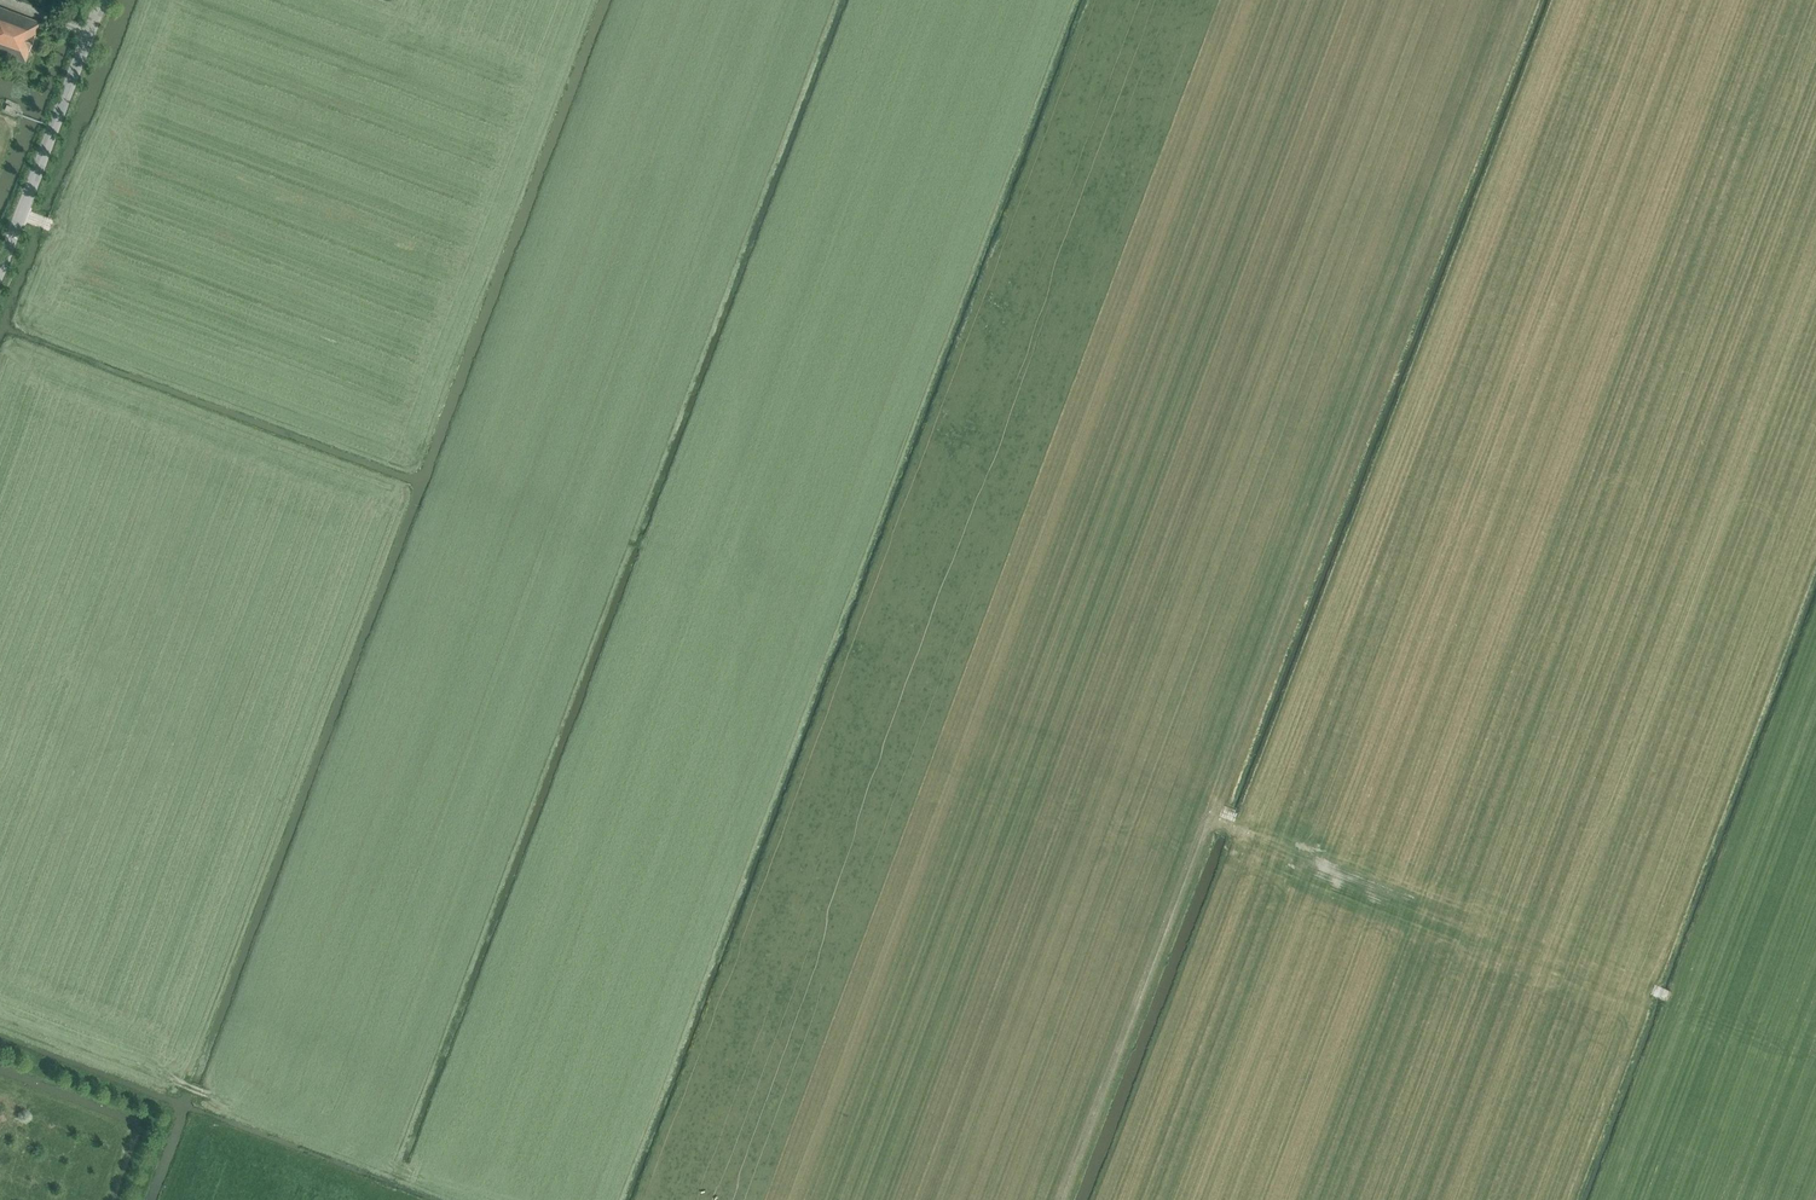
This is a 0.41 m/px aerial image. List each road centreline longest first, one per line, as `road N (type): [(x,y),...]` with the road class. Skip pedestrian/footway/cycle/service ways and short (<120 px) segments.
road 1 (unclassified): [(102,0),(0,269)]

